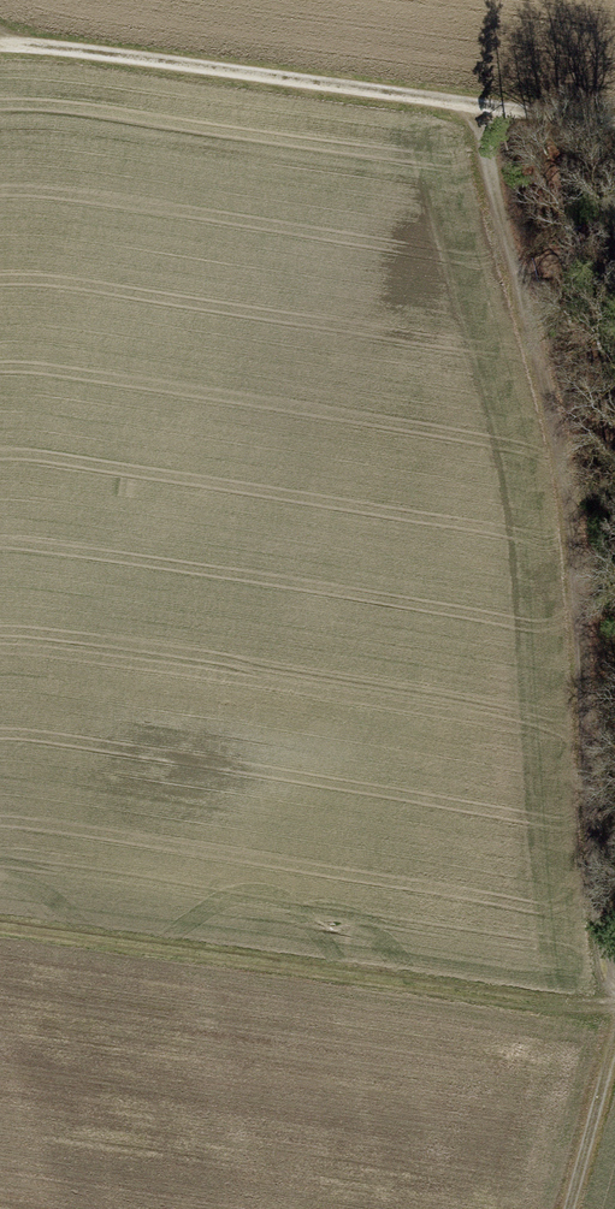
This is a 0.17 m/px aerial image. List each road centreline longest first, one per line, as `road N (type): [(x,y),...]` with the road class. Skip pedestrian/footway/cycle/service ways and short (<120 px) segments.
road 1 (track): [(614,977),(606,959),(554,428),(492,98)]
road 2 (track): [(0,35),(614,115)]
road 3 (track): [(614,1038),(566,1208)]

